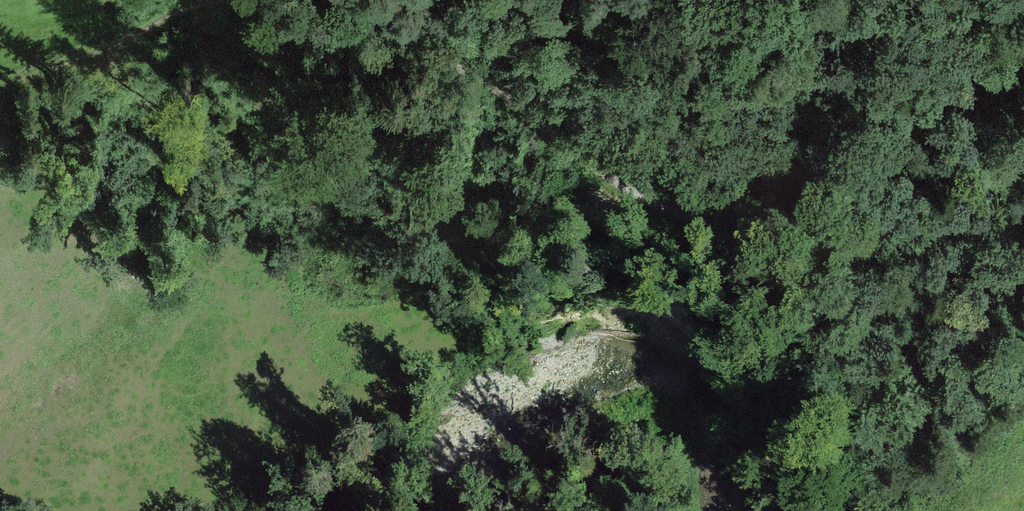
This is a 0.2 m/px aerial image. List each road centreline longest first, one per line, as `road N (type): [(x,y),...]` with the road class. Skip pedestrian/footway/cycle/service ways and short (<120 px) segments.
road 1 (track): [(330,0),(503,96),(619,187),(688,219),(720,216),(815,172),(937,82),(1023,59)]
road 2 (track): [(1023,405),(913,510)]
road 3 (track): [(118,32),(250,0)]

